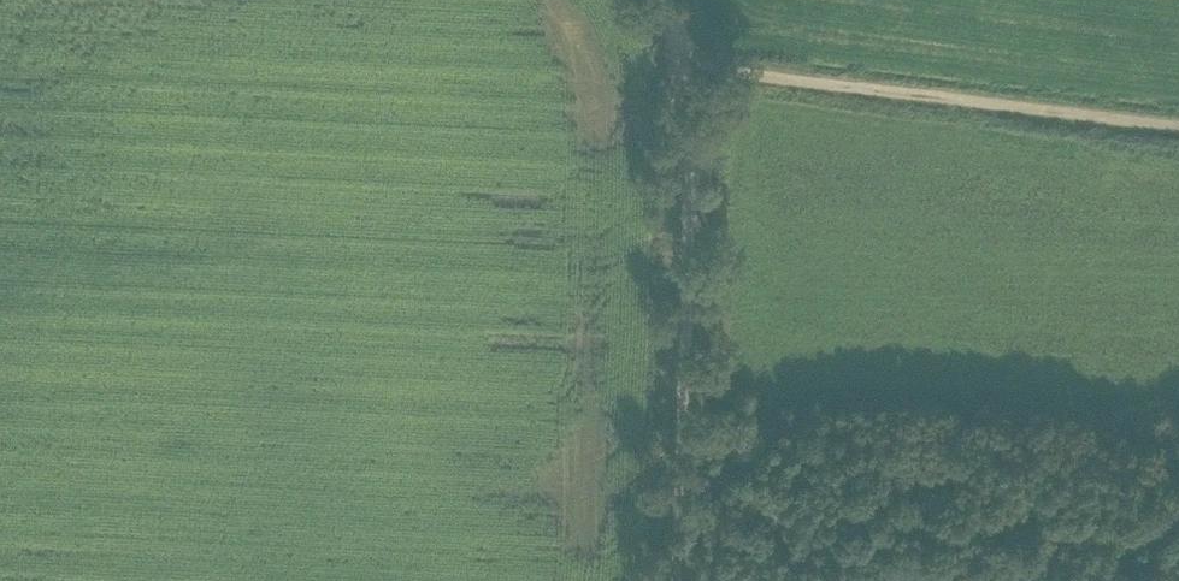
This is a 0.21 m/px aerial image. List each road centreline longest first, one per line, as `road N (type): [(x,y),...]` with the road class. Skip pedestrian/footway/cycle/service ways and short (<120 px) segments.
road 1 (track): [(685,66),(674,580)]
road 2 (track): [(685,66),(1178,126)]

